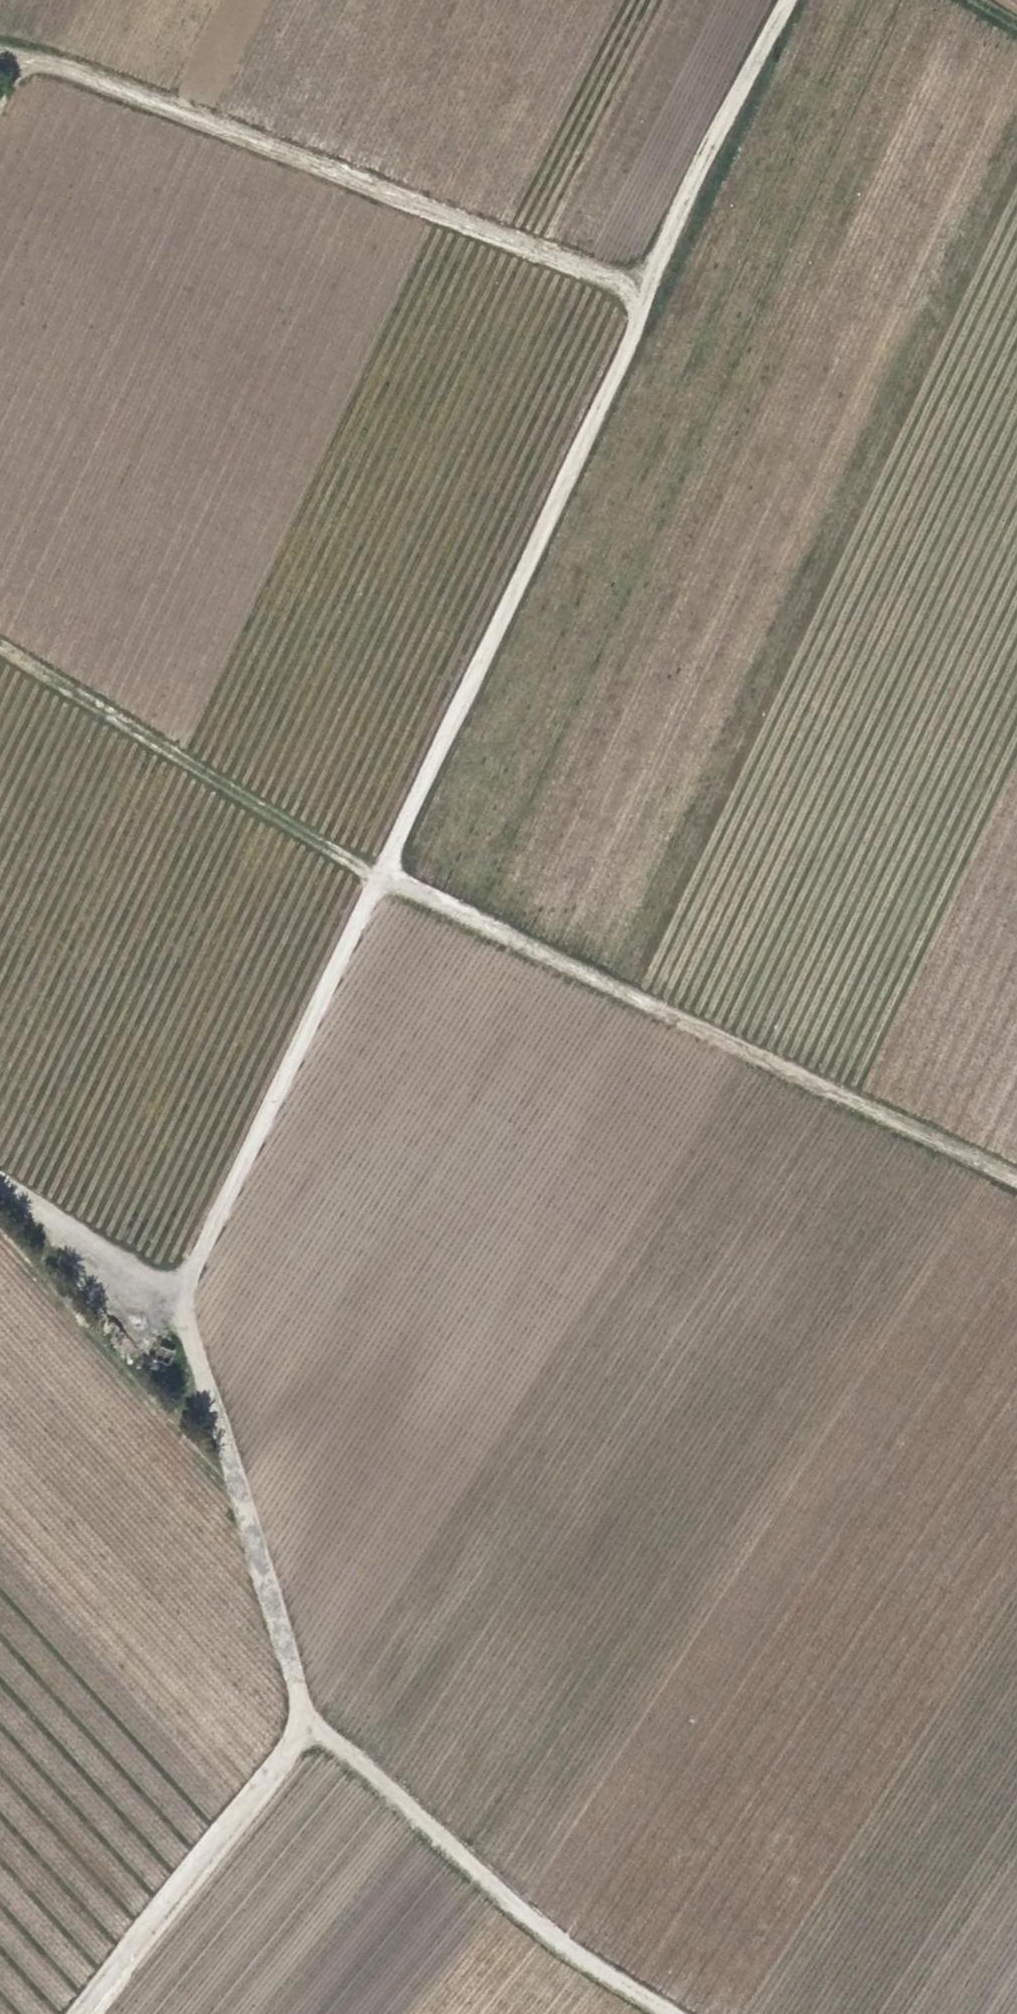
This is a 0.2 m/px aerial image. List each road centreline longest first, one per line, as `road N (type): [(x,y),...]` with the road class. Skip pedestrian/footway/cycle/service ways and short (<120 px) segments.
road 1 (track): [(0,1183),(184,1289),(313,1730),(430,1839),(677,2013)]
road 2 (track): [(313,1730),(88,2013)]

